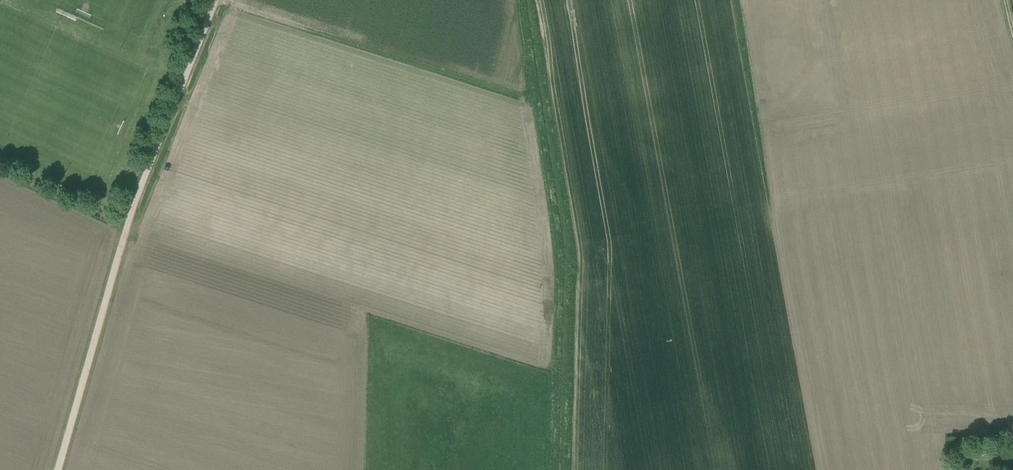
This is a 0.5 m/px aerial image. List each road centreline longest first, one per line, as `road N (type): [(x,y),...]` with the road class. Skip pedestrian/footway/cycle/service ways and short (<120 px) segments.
road 1 (track): [(58,469),(136,203),(220,0)]

